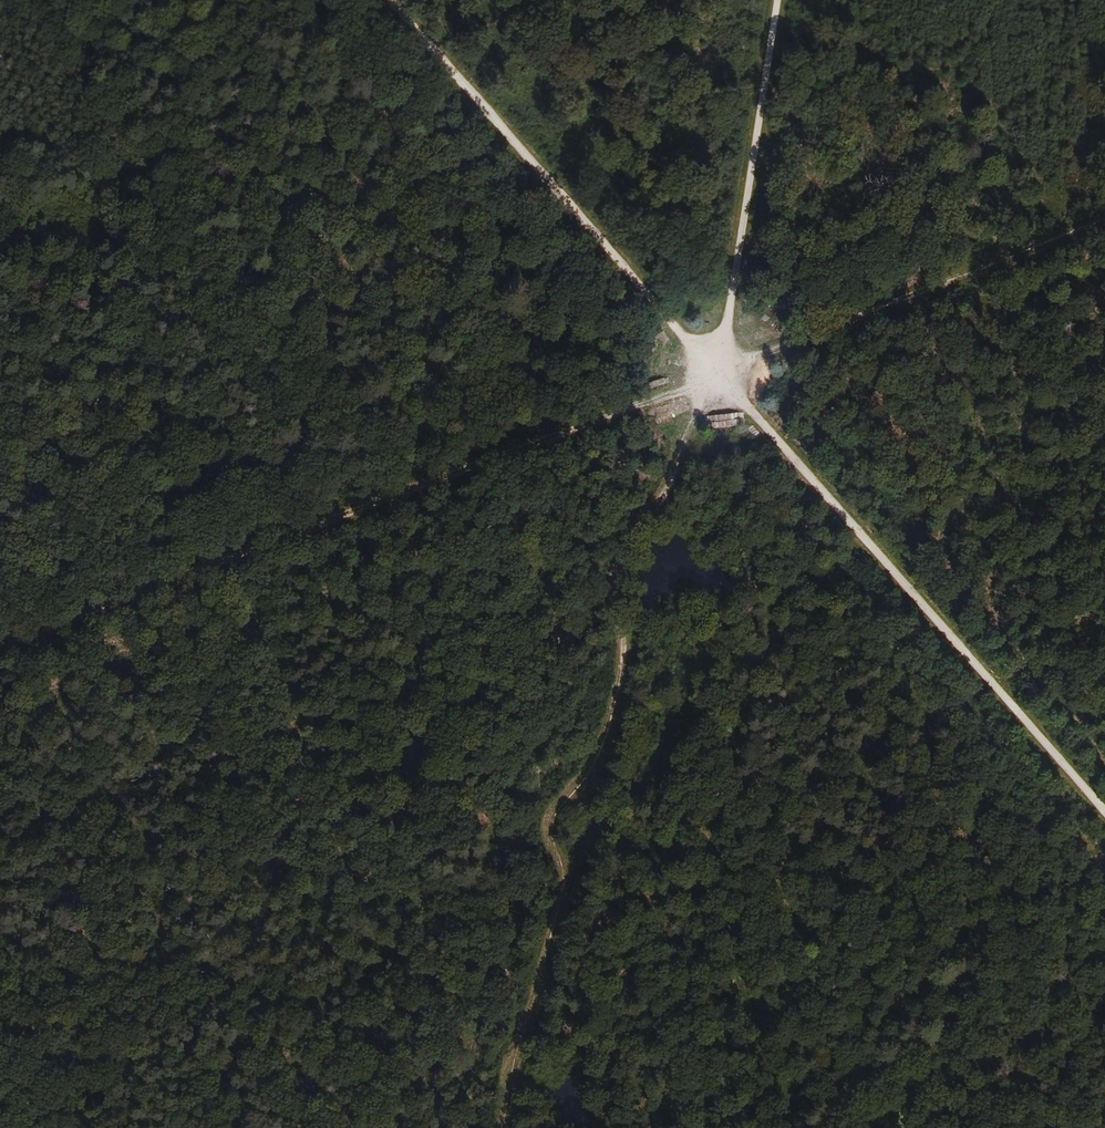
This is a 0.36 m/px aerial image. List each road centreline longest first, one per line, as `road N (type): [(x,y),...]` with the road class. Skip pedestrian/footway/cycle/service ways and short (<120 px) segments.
road 1 (track): [(718,378),(692,415),(659,505),(615,568),(624,650),(593,772),(561,797),(554,825),(568,872),(529,1024),(507,1070),(504,1127)]
road 2 (track): [(0,642),(718,378)]
road 3 (track): [(1104,813),(718,378)]
road 4 (track): [(718,378),(389,0)]
road 5 (track): [(718,378),(1104,216)]
road 6 (track): [(779,0),(718,378)]

